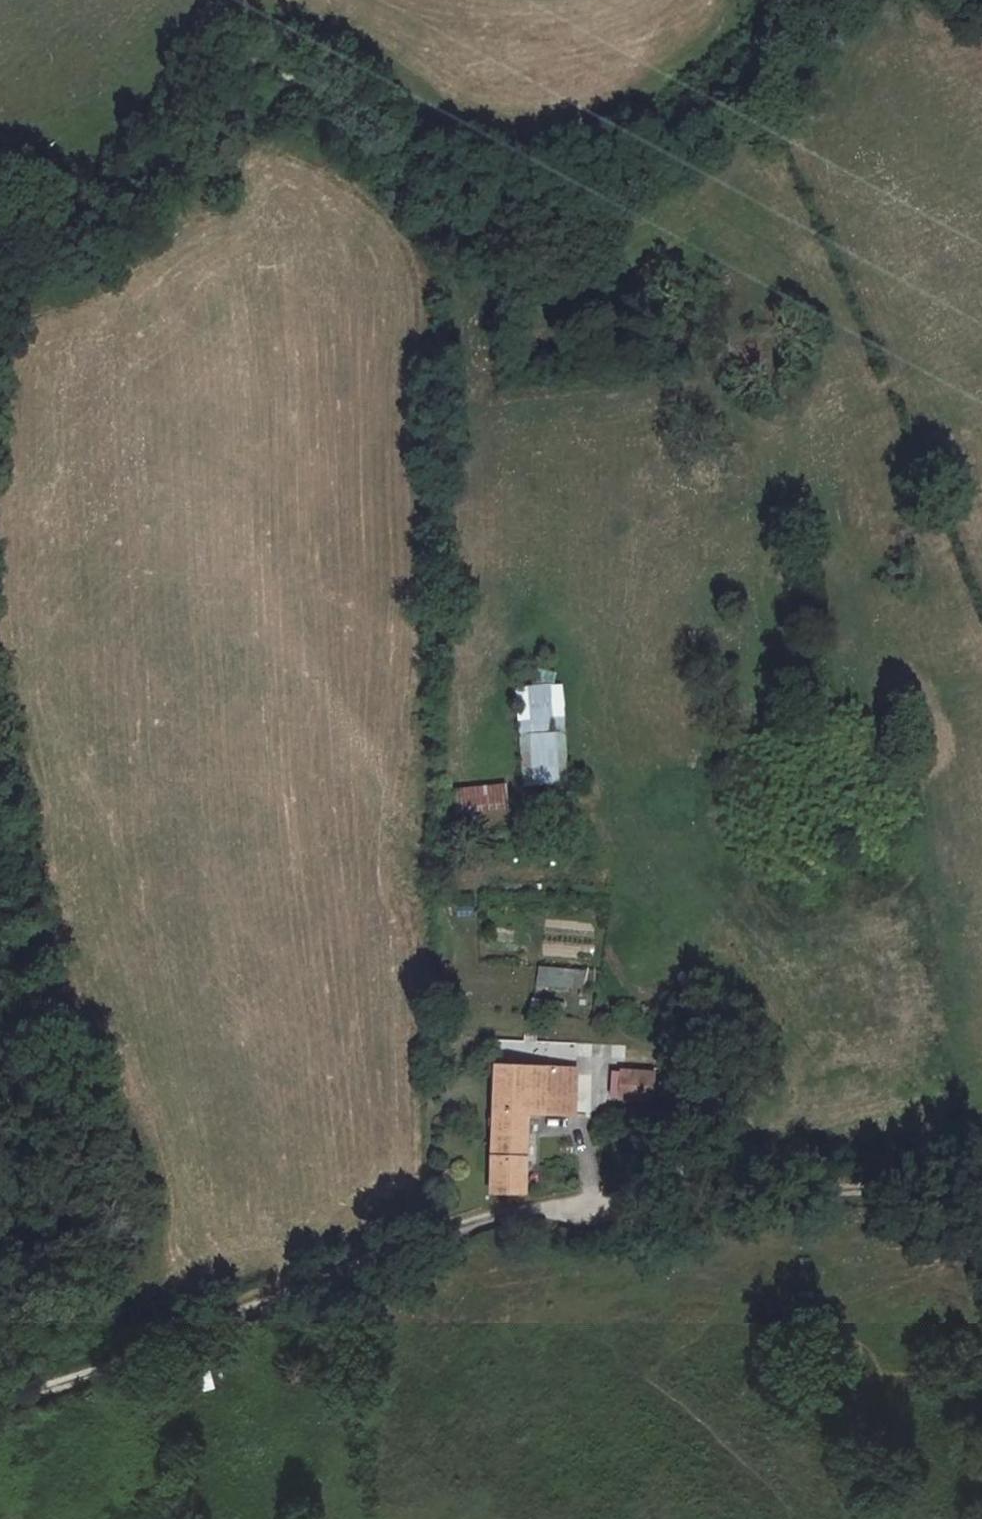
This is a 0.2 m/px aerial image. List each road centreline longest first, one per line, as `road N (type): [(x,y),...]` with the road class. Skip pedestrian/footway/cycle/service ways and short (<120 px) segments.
road 1 (track): [(981,1178),(543,1205),(436,1235),(111,1369),(0,1401)]

